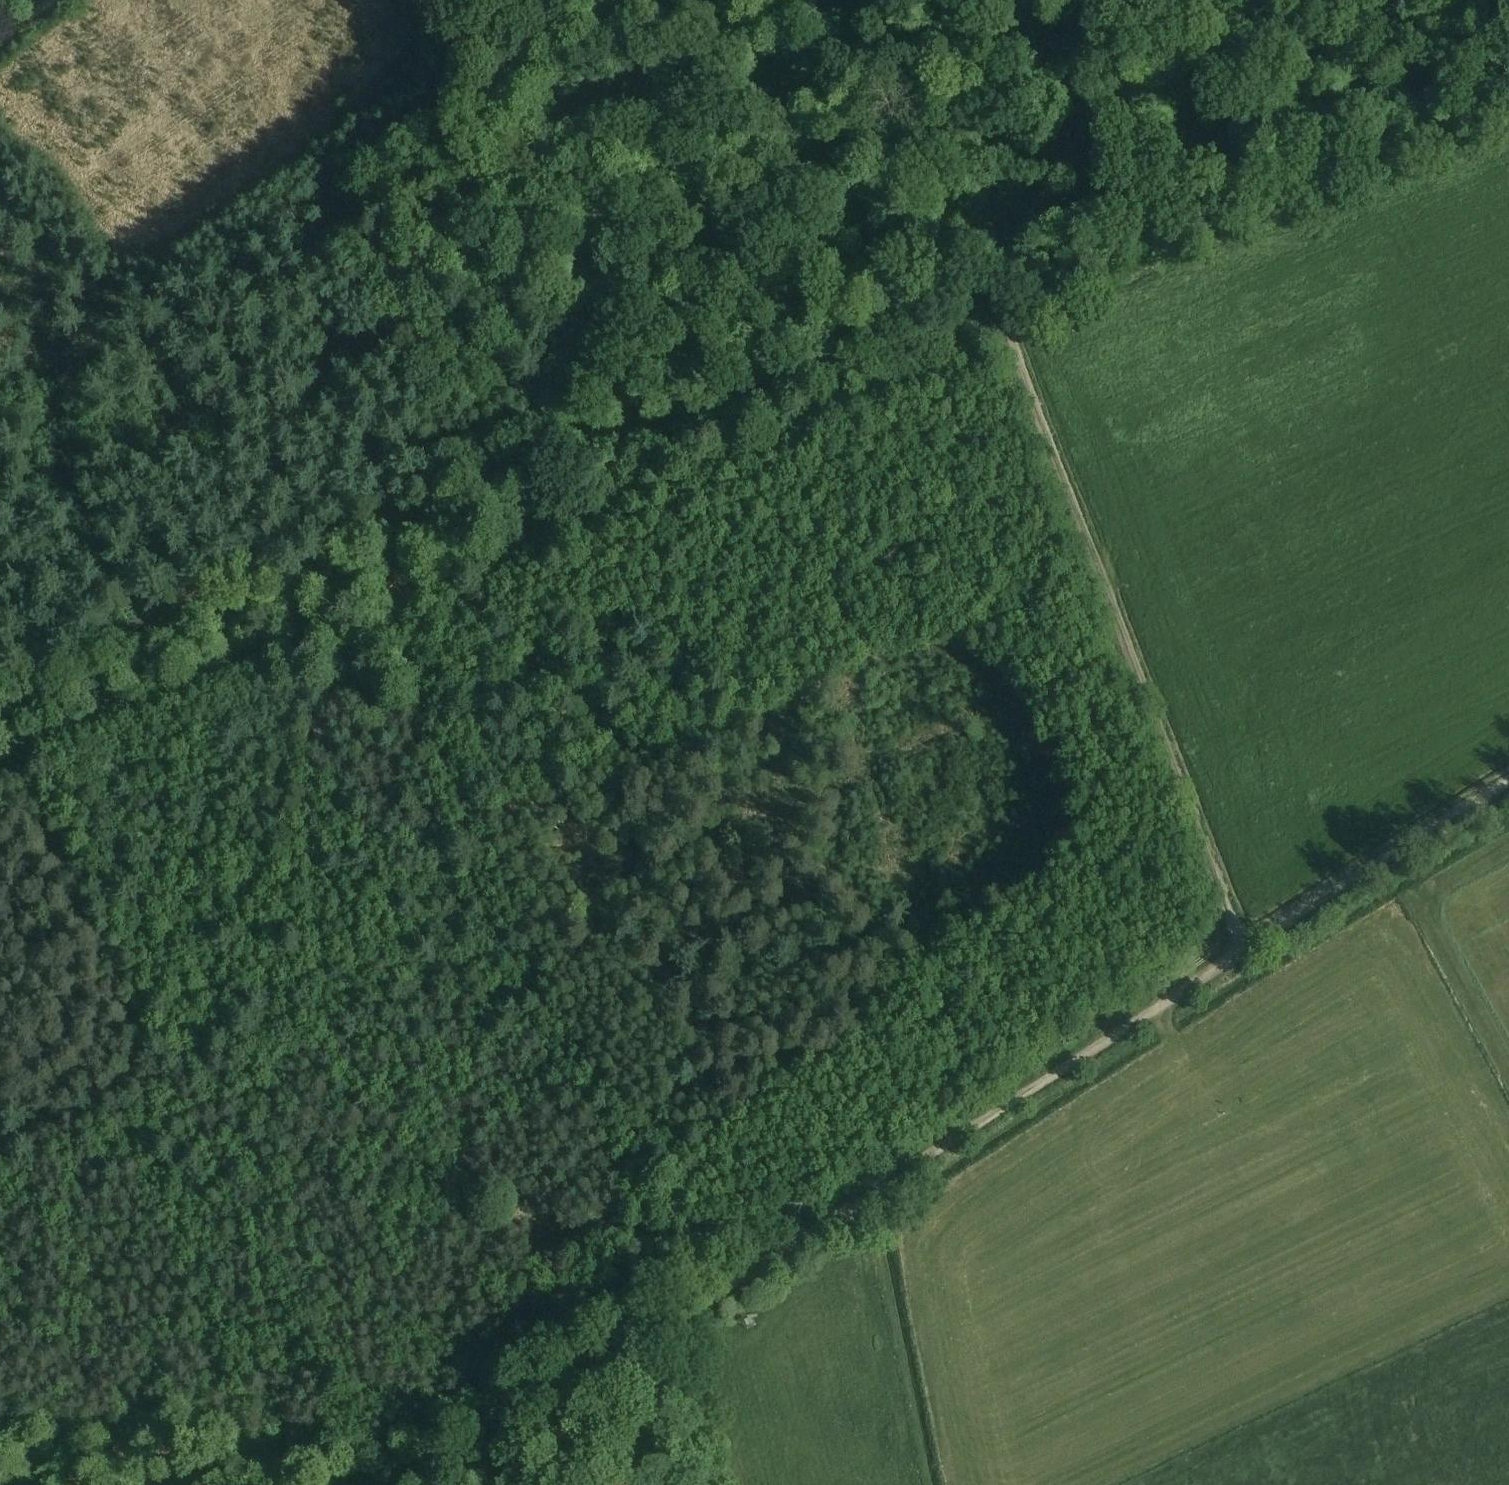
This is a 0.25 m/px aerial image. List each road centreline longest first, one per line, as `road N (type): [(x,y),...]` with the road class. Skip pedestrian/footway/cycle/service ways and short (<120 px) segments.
road 1 (track): [(0,727),(1003,301)]
road 2 (track): [(408,1484),(1245,944)]
road 3 (track): [(967,0),(1003,301),(1245,944)]
road 4 (track): [(1245,944),(1508,779)]

